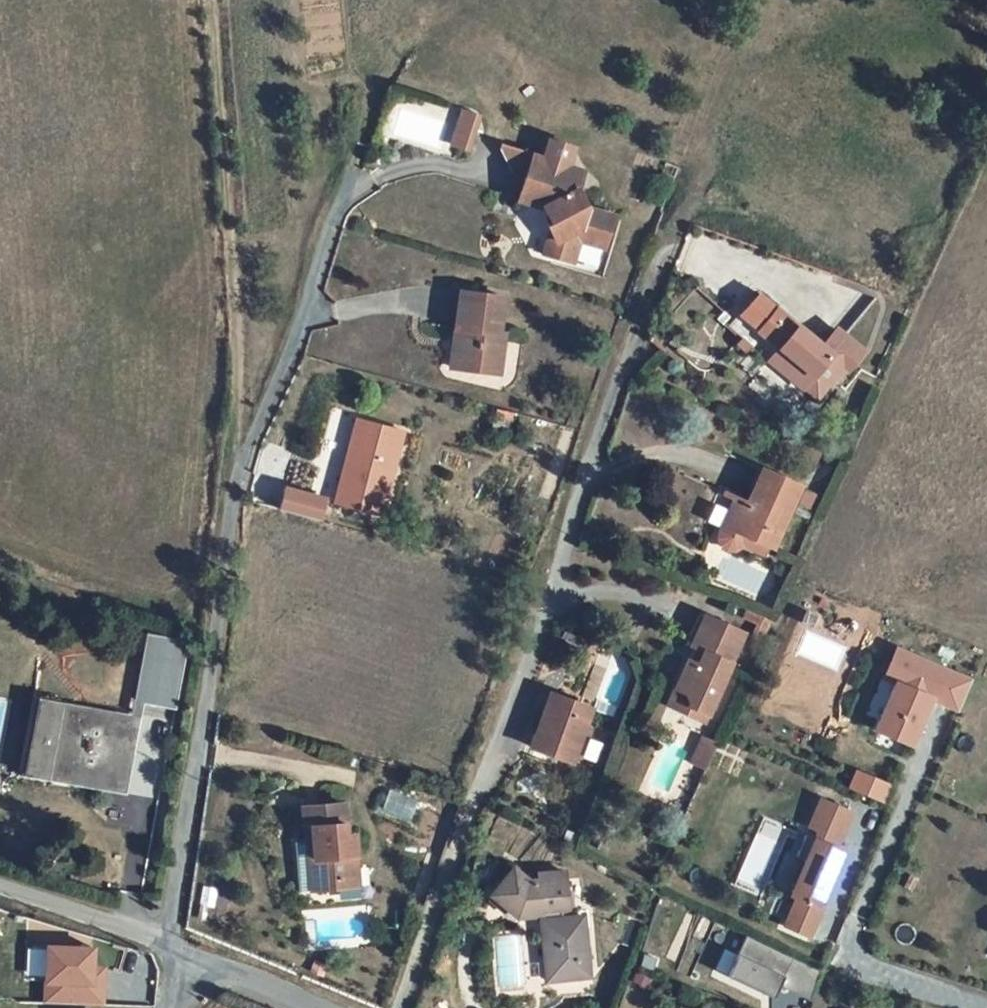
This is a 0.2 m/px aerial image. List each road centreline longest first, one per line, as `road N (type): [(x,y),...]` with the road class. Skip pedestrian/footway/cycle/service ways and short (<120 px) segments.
road 1 (residential): [(176,957),(236,483),(308,312),(349,184)]
road 2 (residential): [(653,288),(397,1007)]
road 3 (track): [(214,0),(236,483)]
road 4 (unclassified): [(176,957),(0,886)]
road 5 (residential): [(986,1005),(865,966),(847,943),(860,916)]
road 6 (unclassified): [(325,1007),(176,957)]

